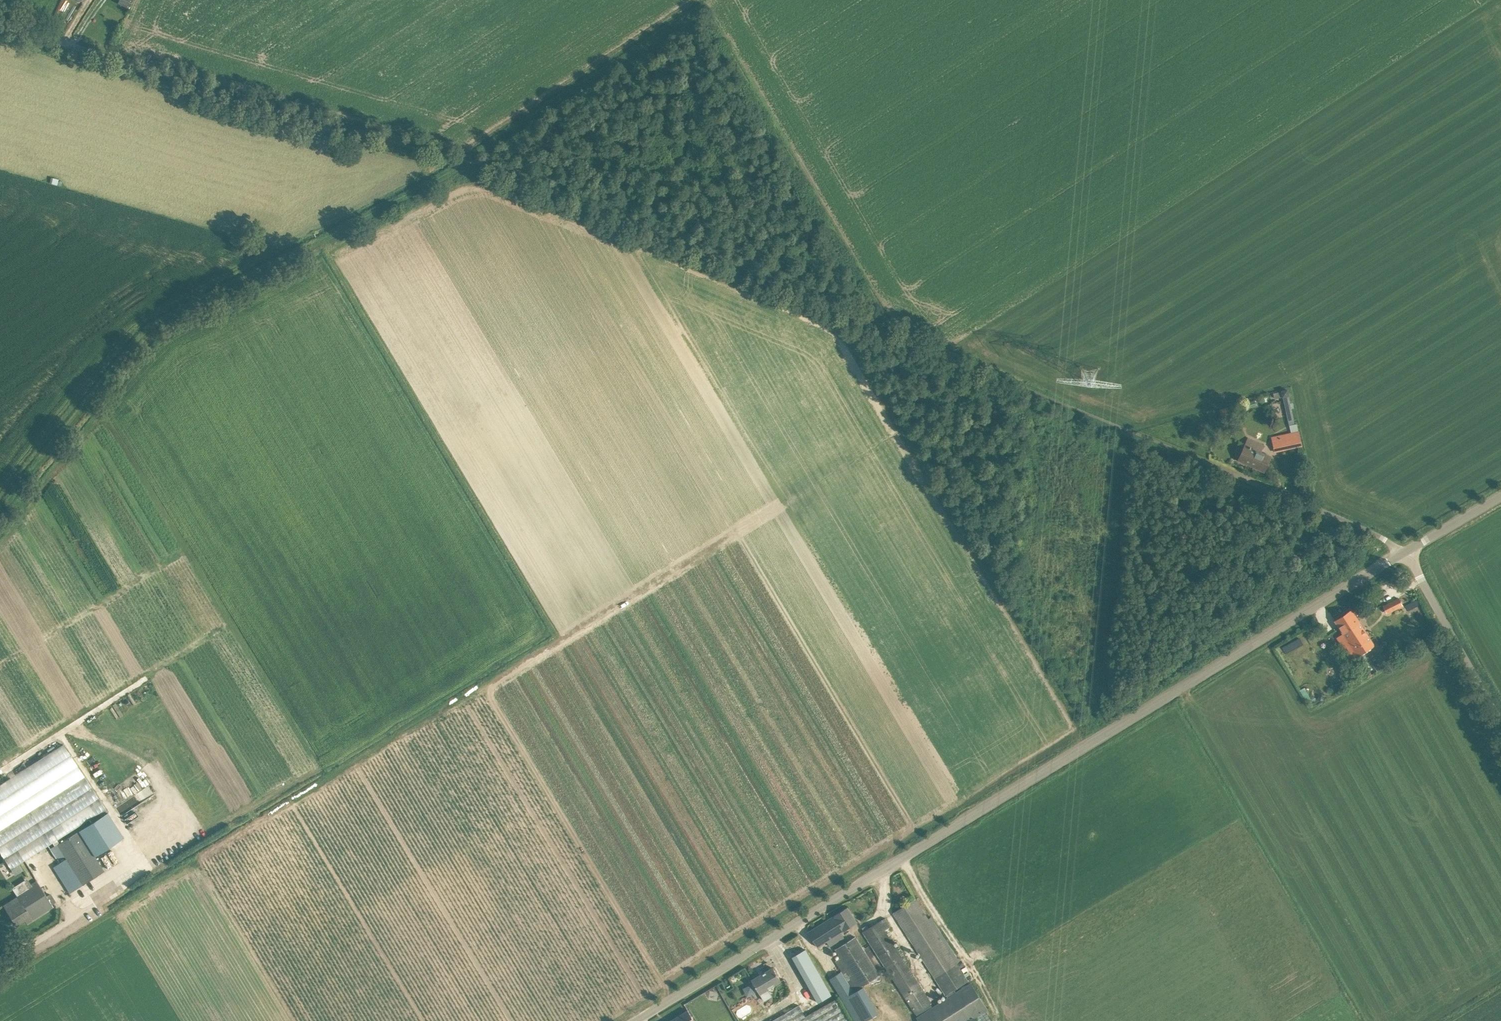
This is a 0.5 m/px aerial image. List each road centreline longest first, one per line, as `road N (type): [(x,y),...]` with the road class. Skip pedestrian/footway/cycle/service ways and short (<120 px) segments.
road 1 (unclassified): [(636,1020),(1410,554)]
road 2 (track): [(476,163),(157,325),(122,359),(0,517)]
road 3 (unclassified): [(1410,554),(1018,390)]
road 4 (unclassified): [(1500,713),(1410,554)]

